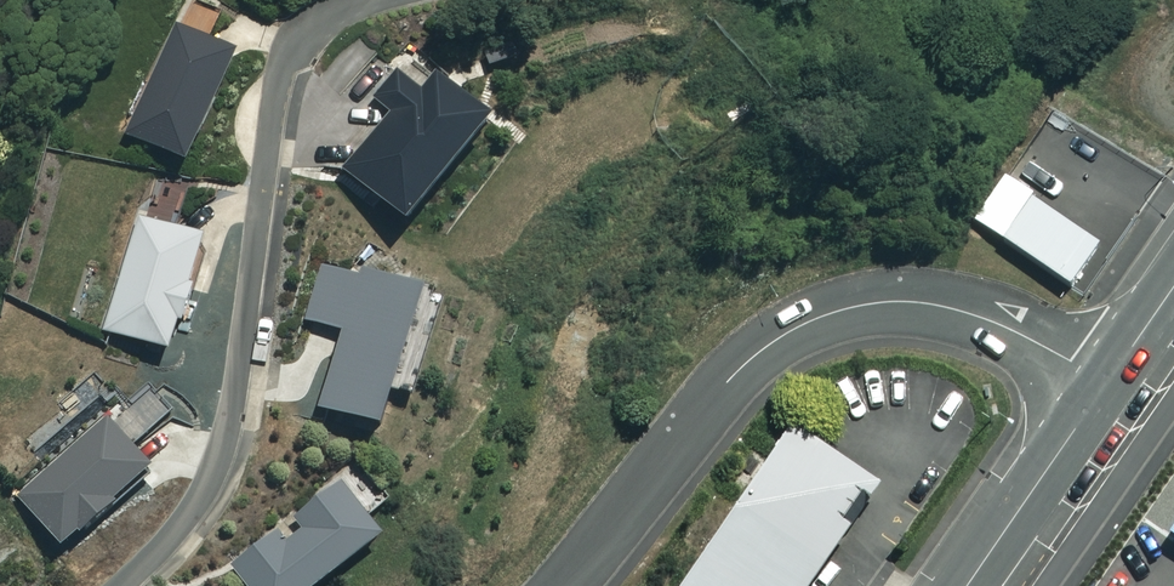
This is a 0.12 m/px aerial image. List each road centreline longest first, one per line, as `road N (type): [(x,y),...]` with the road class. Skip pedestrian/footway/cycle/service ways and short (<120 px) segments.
road 1 (residential): [(563,585),(725,383),(789,330),(830,312),(876,302),(952,308),(1107,383)]
road 2 (residential): [(367,0),(312,29),(281,69),(224,442),(191,508),(121,585)]
road 3 (tertiary): [(1107,383),(967,585)]

